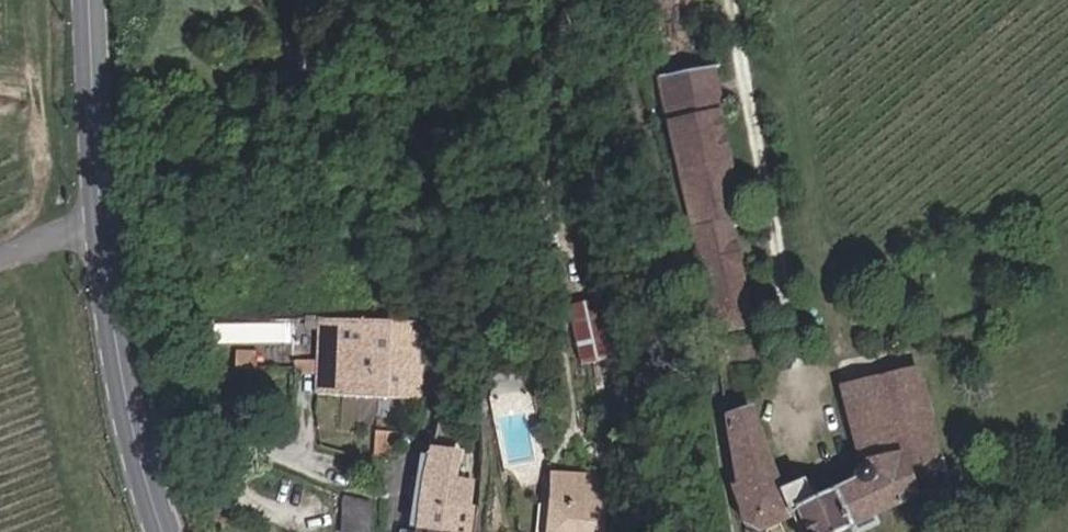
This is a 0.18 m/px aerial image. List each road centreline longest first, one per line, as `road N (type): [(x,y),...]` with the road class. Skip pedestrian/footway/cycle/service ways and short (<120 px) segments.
road 1 (primary): [(90,0),(99,222),(124,384),(163,531)]

